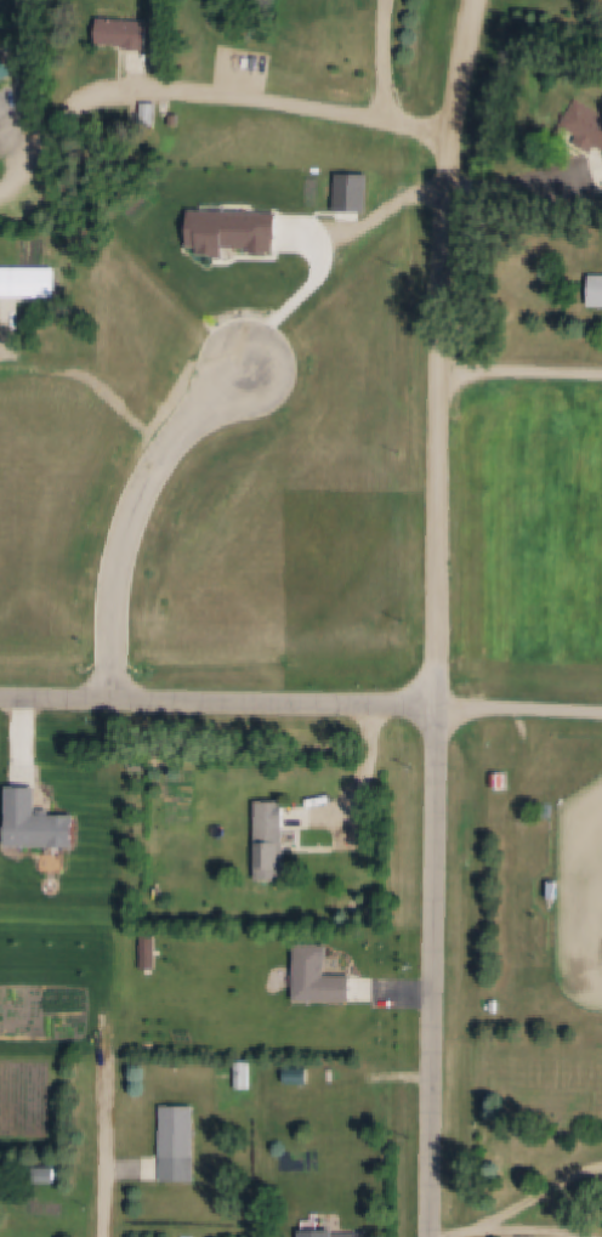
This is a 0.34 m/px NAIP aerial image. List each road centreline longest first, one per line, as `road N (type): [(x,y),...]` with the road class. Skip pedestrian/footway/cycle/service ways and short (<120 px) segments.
road 1 (residential): [(442,711),(458,146)]
road 2 (residential): [(437,1236),(442,711)]
road 3 (residential): [(458,146),(314,108),(117,95),(84,106),(24,192),(0,202)]
road 4 (residential): [(442,711),(0,697)]
road 5 (residential): [(103,699),(102,631),(115,537),(157,450),(235,370)]
road 6 (residential): [(458,146),(461,57),(477,0)]

